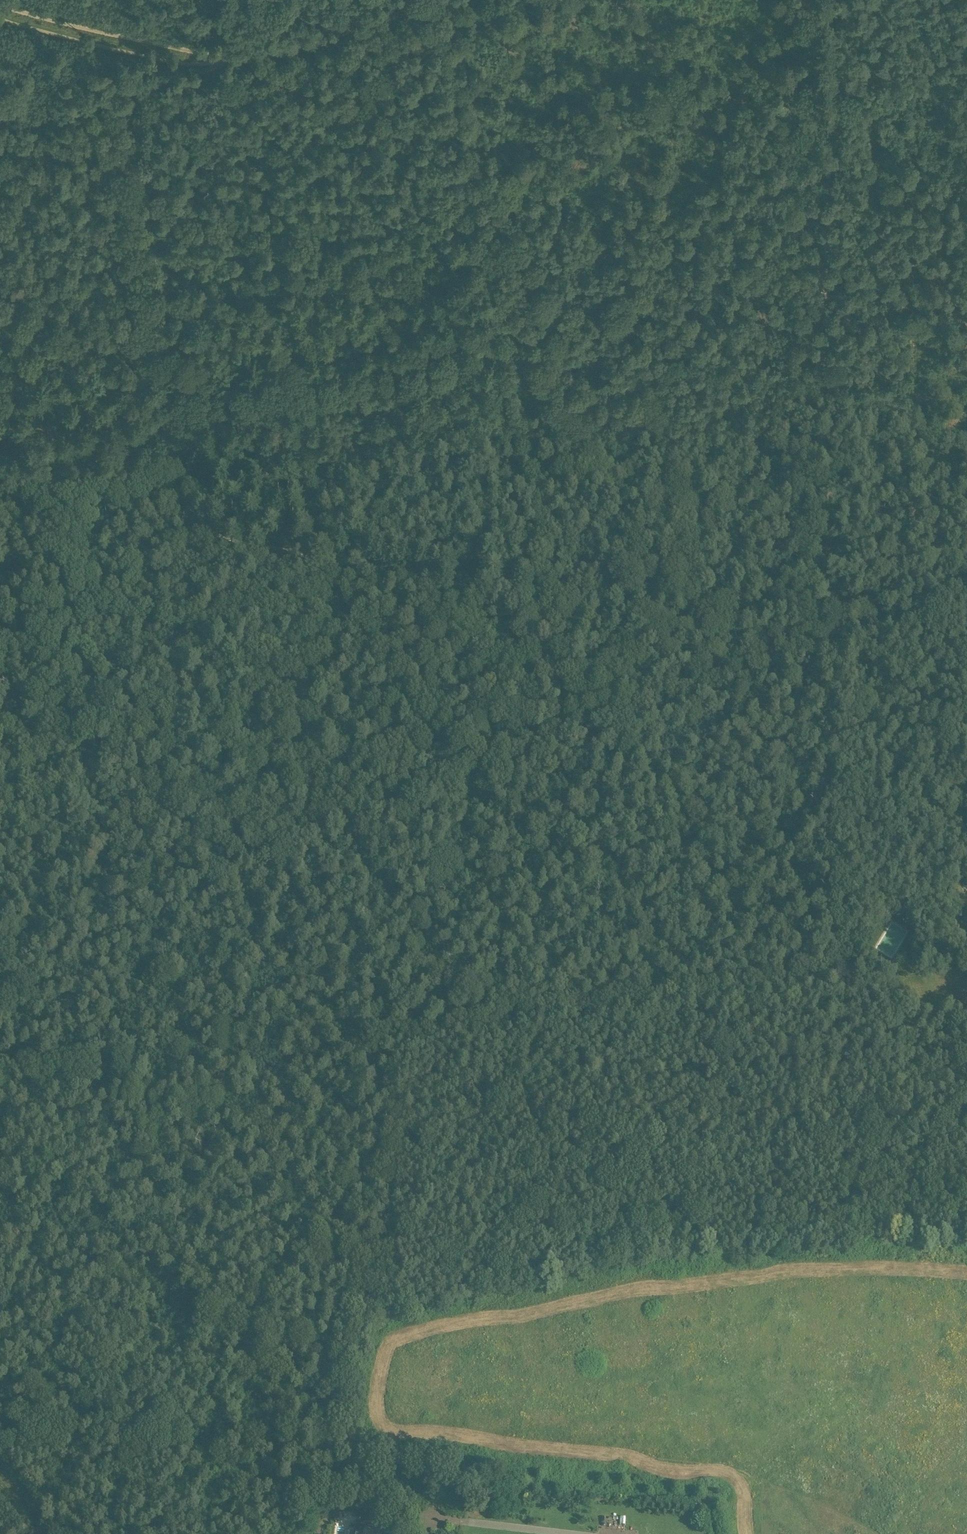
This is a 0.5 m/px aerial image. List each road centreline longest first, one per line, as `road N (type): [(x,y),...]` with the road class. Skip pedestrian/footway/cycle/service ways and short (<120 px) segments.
road 1 (track): [(0,949),(966,594)]
road 2 (track): [(0,436),(823,278),(889,271),(919,278),(966,255)]
road 3 (track): [(97,104),(176,582),(184,621),(212,663),(249,857)]
road 4 (track): [(450,0),(503,337),(586,733)]
road 5 (track): [(823,278),(828,645)]
road 6 (track): [(452,0),(218,62)]
road 7 (track): [(218,62),(0,135)]
road 8 (track): [(218,62),(0,2)]
road 9 (track): [(0,735),(34,729),(69,708),(139,641),(184,621)]

